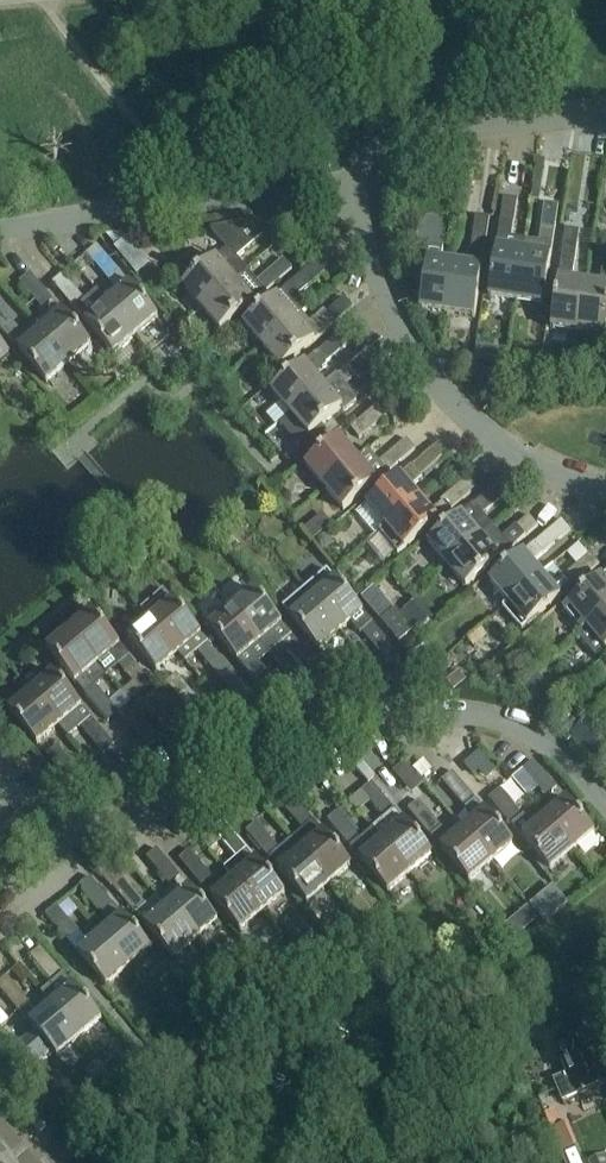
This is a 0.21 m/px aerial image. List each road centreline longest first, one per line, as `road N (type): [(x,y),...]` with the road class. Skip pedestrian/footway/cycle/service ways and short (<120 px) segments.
road 1 (residential): [(605,803),(574,764),(521,728),(445,712),(323,732),(155,818),(128,827),(84,825)]
road 2 (residential): [(605,491),(537,466),(453,404),(384,295),(360,185)]
road 3 (residential): [(0,229),(360,185)]
road 4 (residential): [(360,185),(369,161),(409,135),(605,111)]
road 5 (residential): [(84,825),(54,850),(72,874),(27,912)]

